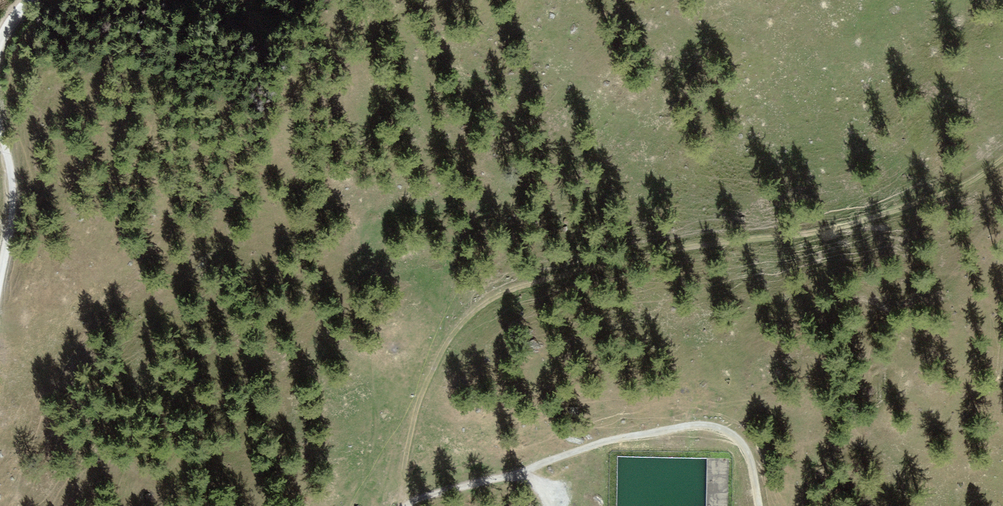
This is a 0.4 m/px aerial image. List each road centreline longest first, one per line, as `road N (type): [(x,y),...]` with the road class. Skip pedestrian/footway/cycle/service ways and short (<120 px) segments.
road 1 (track): [(400,505),(414,411),(453,330),(495,295),(673,251),(853,224),(990,177),(1002,164)]
road 2 (track): [(409,505),(605,441),(701,424),(742,442),(759,505)]
road 3 (unclassified): [(0,276),(12,193),(0,127)]

